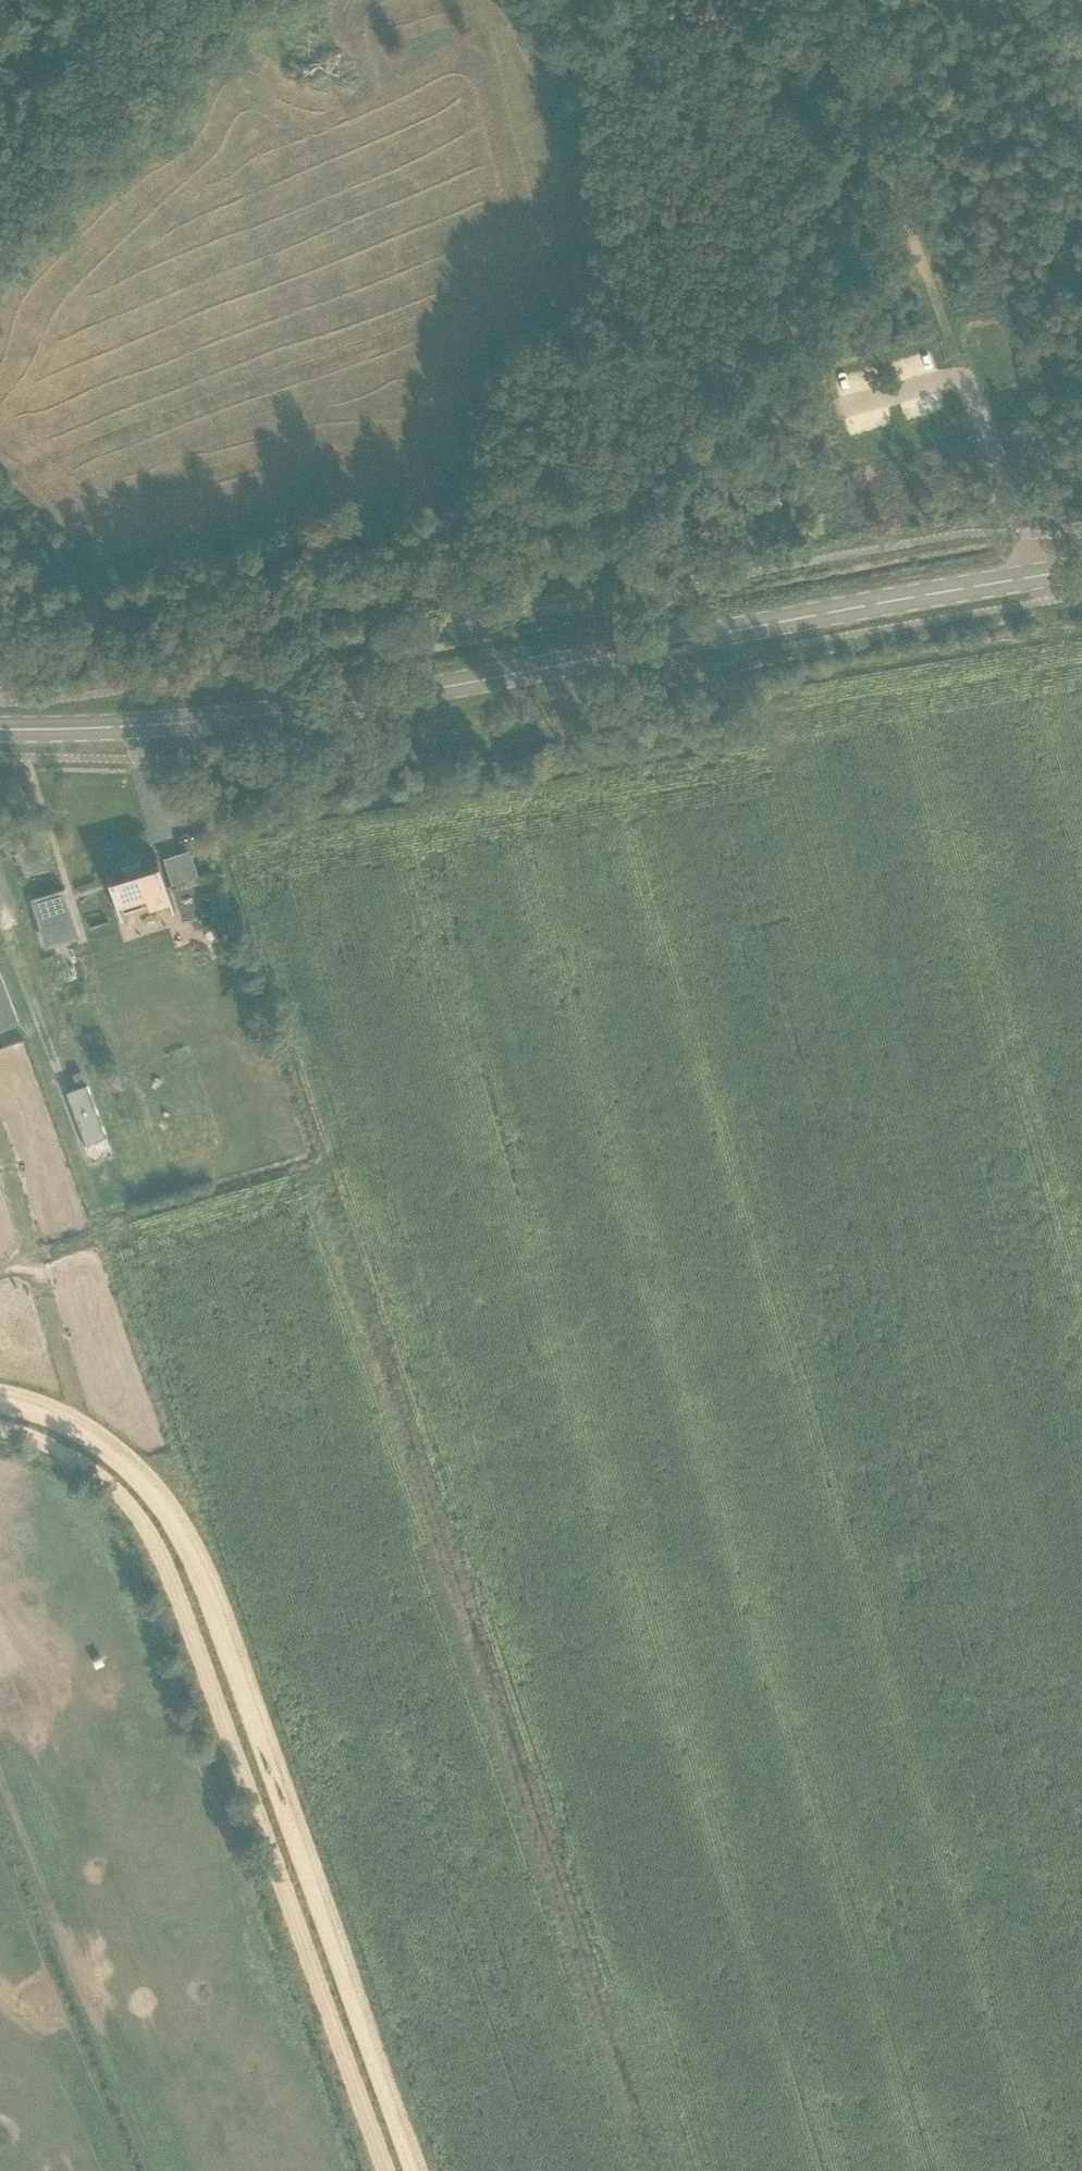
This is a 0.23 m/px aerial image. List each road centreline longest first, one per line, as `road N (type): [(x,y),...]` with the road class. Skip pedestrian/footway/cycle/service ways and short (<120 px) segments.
road 1 (primary): [(0,729),(149,725),(404,693),(1081,569)]
road 2 (track): [(818,0),(967,378)]
road 3 (track): [(0,904),(65,1085)]

